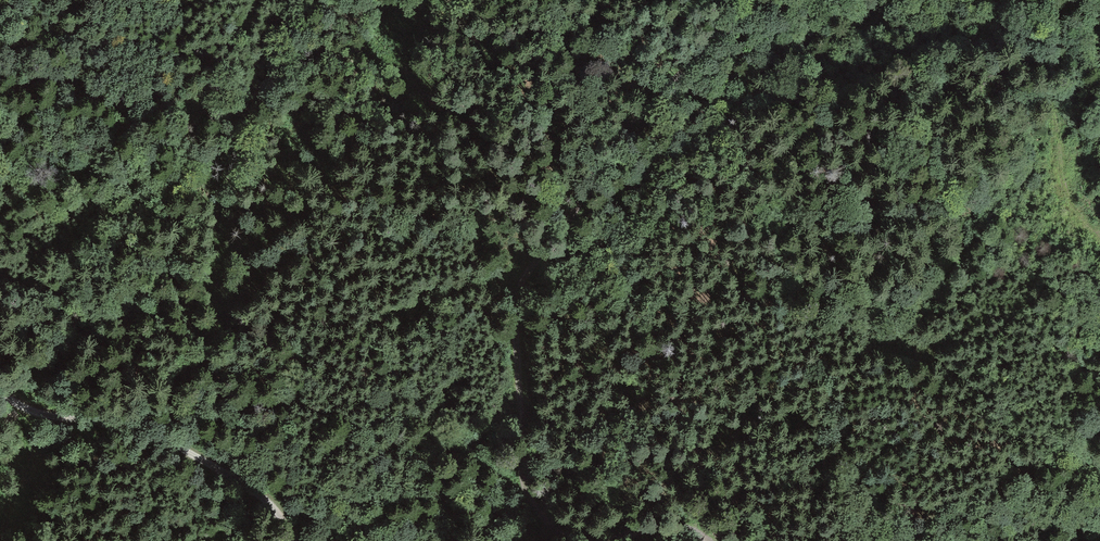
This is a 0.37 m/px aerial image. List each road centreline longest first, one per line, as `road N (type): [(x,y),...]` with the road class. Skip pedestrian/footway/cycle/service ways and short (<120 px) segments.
road 1 (track): [(750,0),(729,30),(640,109),(515,290),(526,492),(554,533),(575,540)]
road 2 (track): [(0,391),(71,421),(121,429),(223,466),(275,508),(294,540)]
road 3 (track): [(870,540),(825,388)]
road 4 (track): [(1090,0),(1068,68),(1072,128)]

